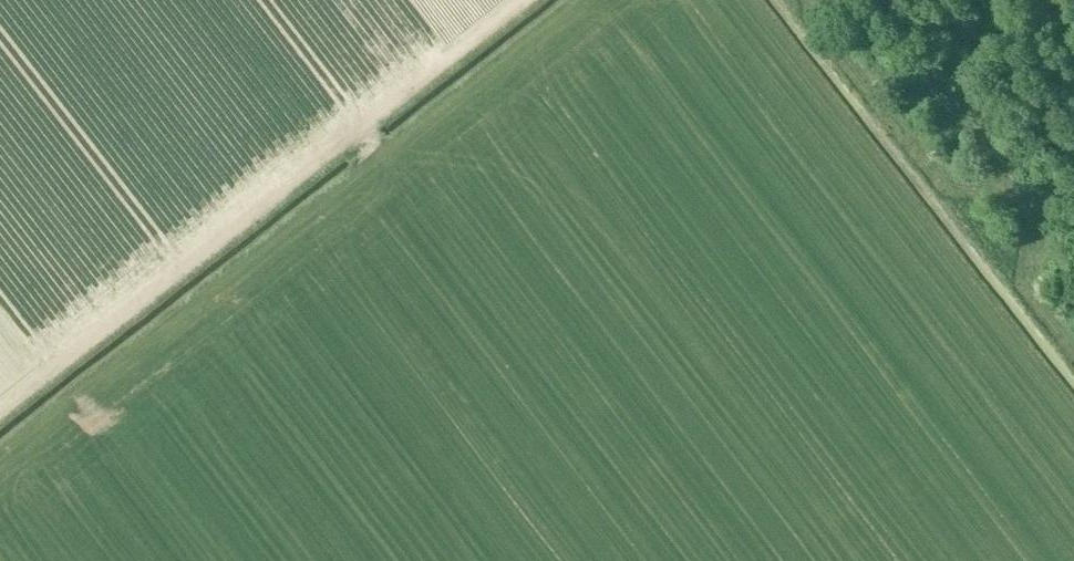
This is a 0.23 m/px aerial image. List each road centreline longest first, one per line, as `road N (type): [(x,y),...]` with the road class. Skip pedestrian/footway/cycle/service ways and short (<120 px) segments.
road 1 (track): [(1073,342),(802,0)]

